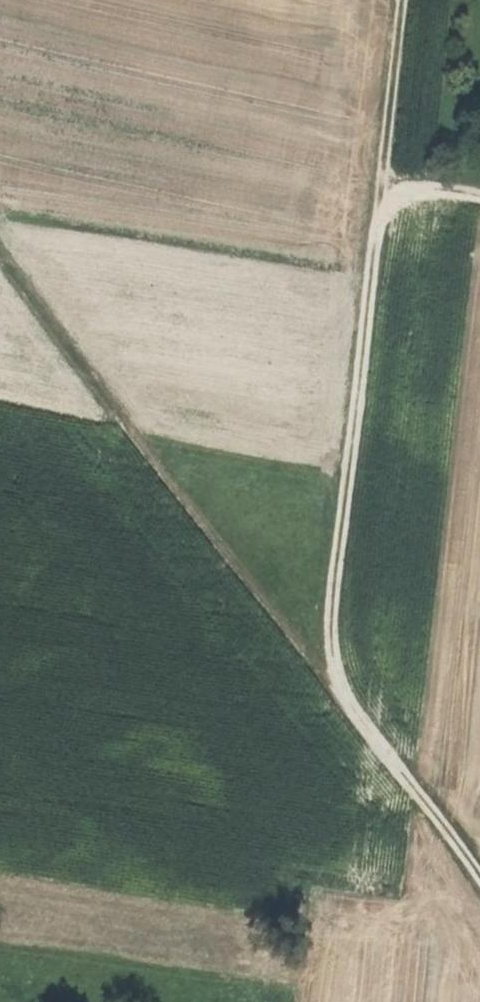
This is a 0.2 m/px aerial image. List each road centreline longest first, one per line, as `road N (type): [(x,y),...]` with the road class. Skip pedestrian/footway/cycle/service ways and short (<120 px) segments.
road 1 (track): [(479,877),(329,674),(380,198),(407,185),(479,200)]
road 2 (track): [(0,258),(329,674)]

